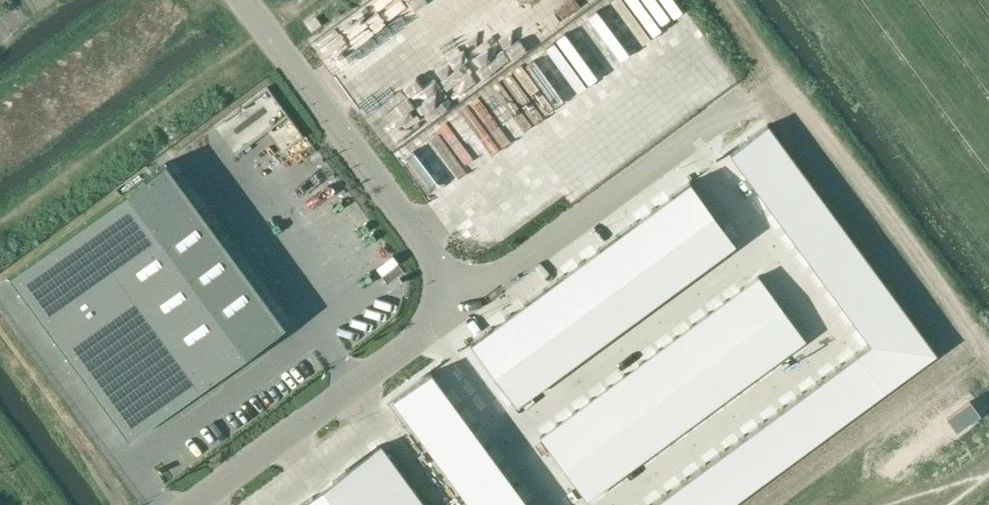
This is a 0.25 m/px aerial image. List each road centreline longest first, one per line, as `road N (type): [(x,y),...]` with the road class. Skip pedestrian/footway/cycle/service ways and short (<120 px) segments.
road 1 (track): [(980,351),(719,0)]
road 2 (unclassified): [(243,0),(460,301)]
road 3 (unclassified): [(460,301),(741,97)]
road 4 (unclassified): [(460,301),(188,504)]

